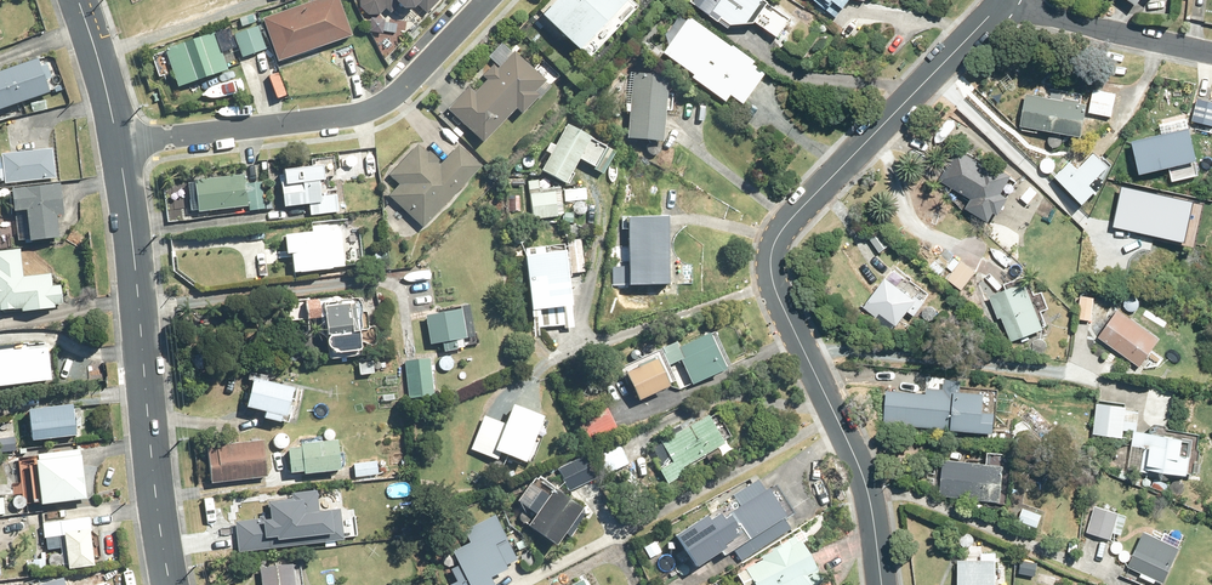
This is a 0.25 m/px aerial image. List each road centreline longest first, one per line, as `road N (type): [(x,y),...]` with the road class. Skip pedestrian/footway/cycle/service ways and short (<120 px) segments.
road 1 (residential): [(1000,5),(773,247),(775,290),(865,481),(883,584)]
road 2 (tertiary): [(171,584),(119,145)]
road 3 (residential): [(119,145),(378,106),(489,0)]
road 4 (residential): [(1000,5),(1211,52)]
road 5 (tertiary): [(119,145),(78,0)]

